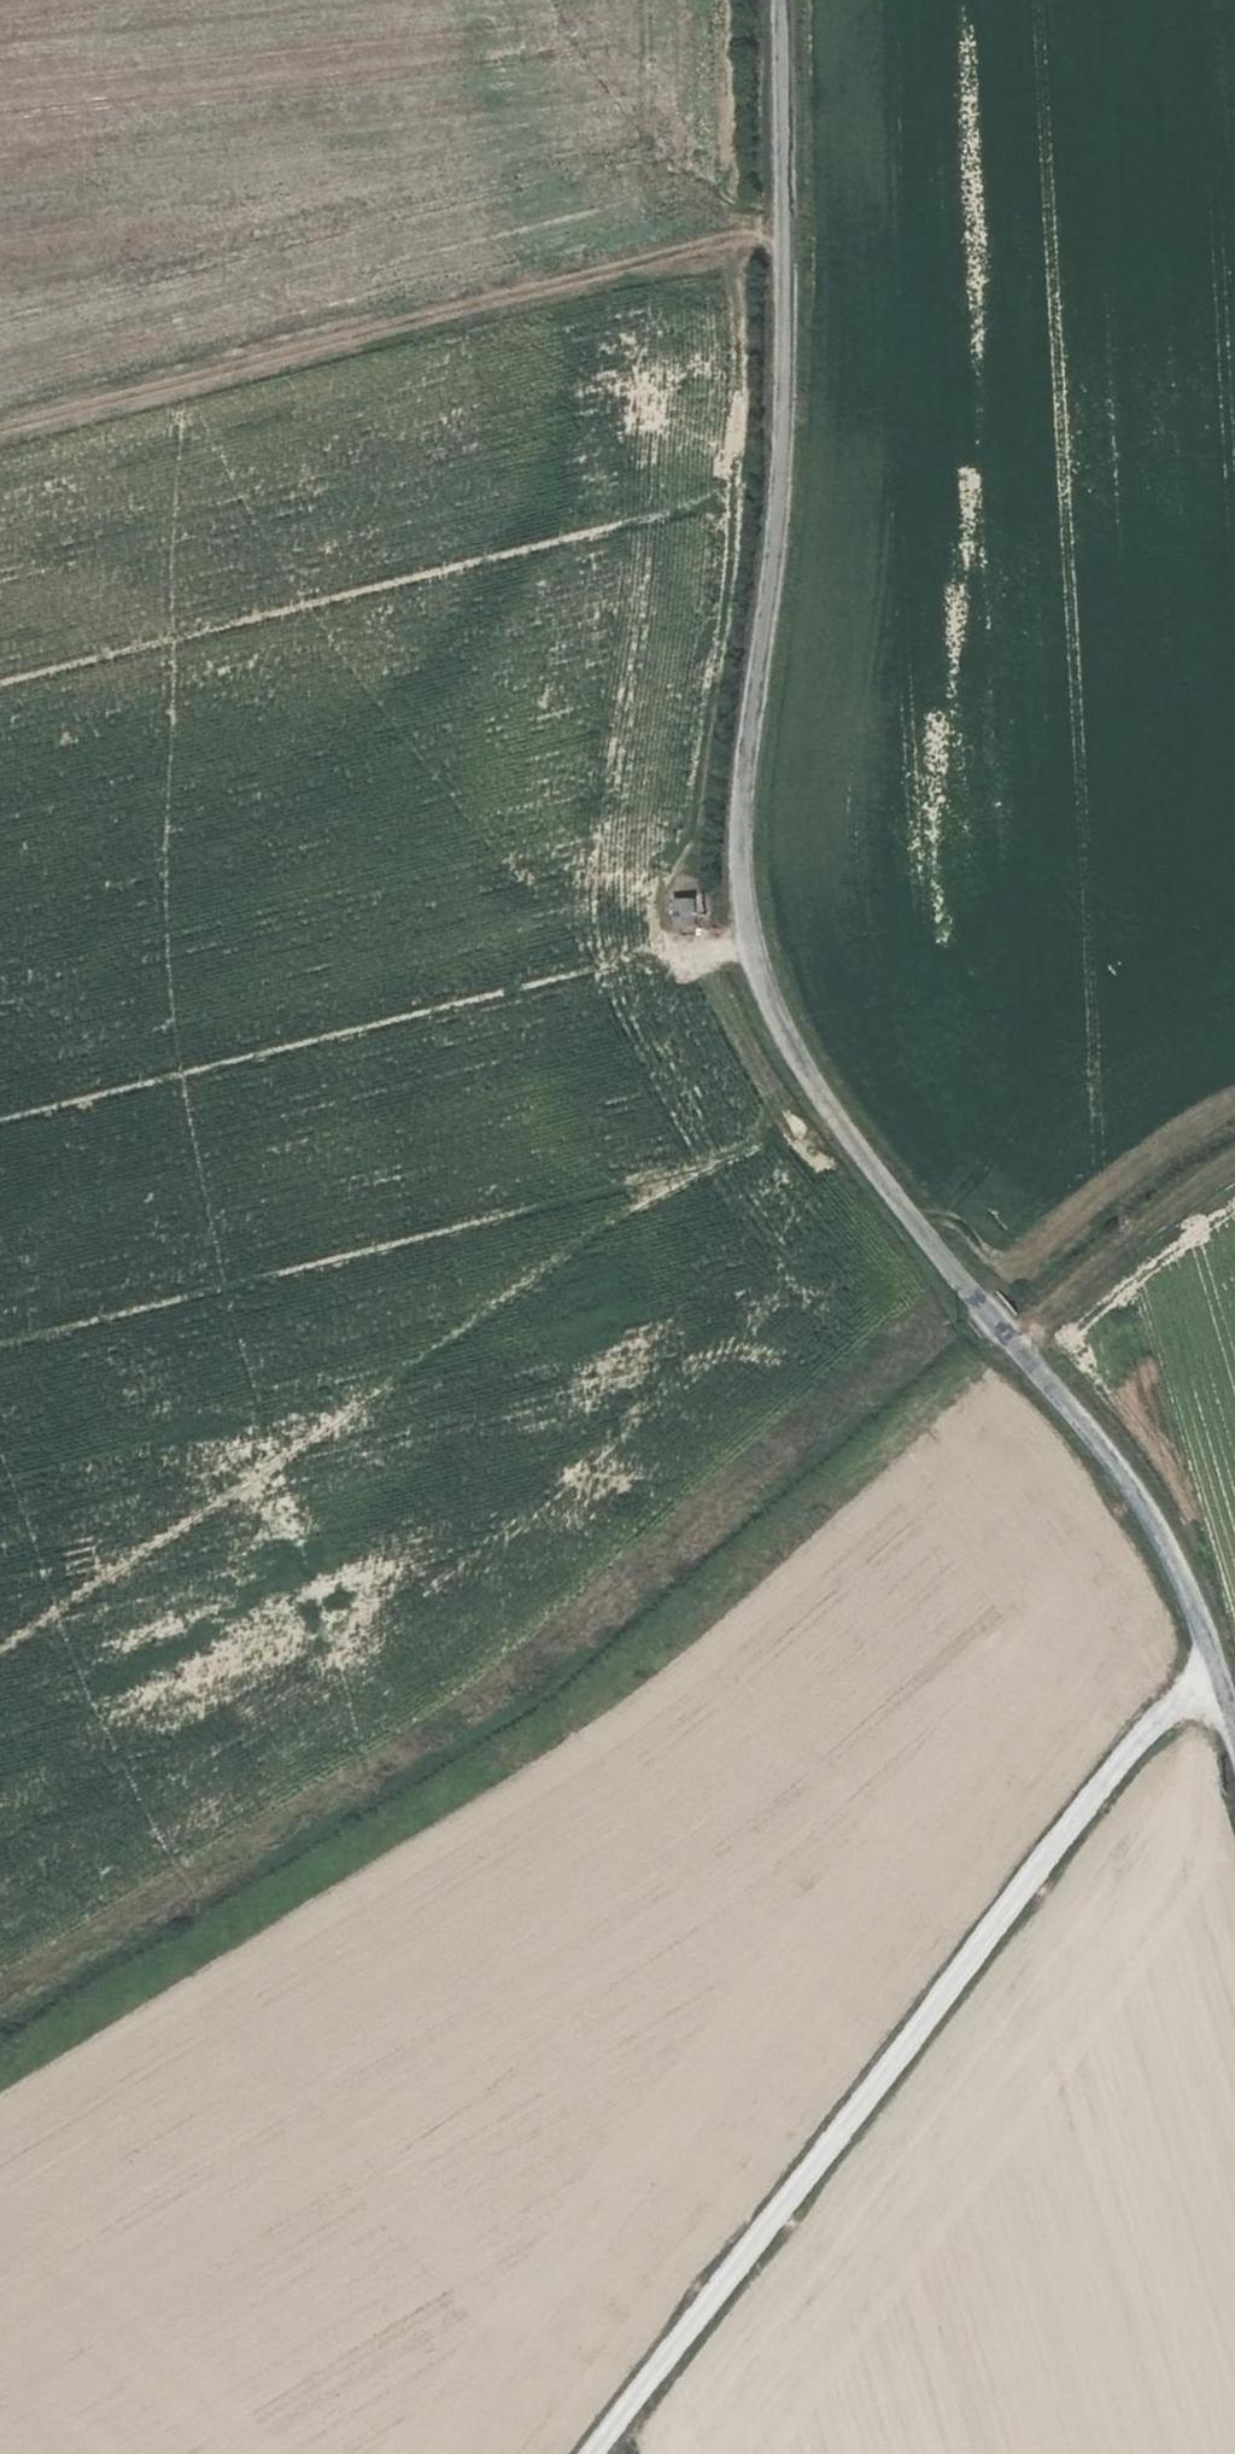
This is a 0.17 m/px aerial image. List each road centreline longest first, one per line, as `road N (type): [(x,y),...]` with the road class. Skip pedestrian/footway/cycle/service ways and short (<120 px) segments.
road 1 (unclassified): [(1234,1736),(1181,1575),(1127,1484),(974,1300),(784,1037),(751,925),(742,822),(778,488),(781,0)]
road 2 (track): [(611,2453),(1213,1663)]
road 3 (track): [(782,227),(0,445)]

